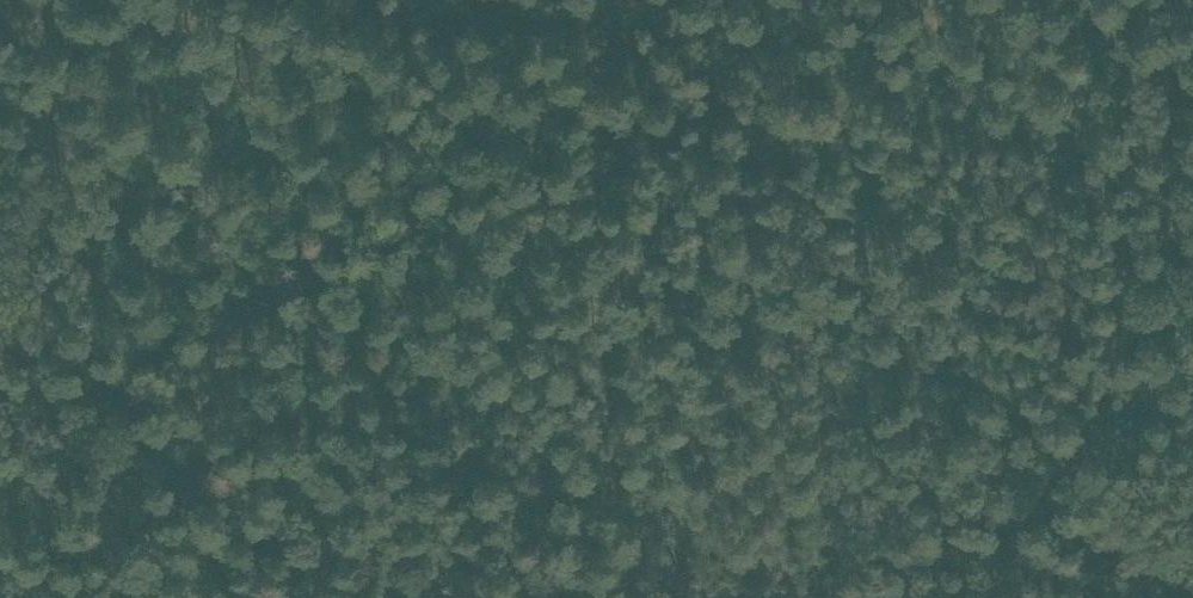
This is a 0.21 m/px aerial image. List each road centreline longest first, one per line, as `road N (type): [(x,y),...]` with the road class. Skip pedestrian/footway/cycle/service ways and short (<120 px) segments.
road 1 (track): [(982,597),(1192,240)]
road 2 (track): [(1032,508),(1192,594)]

